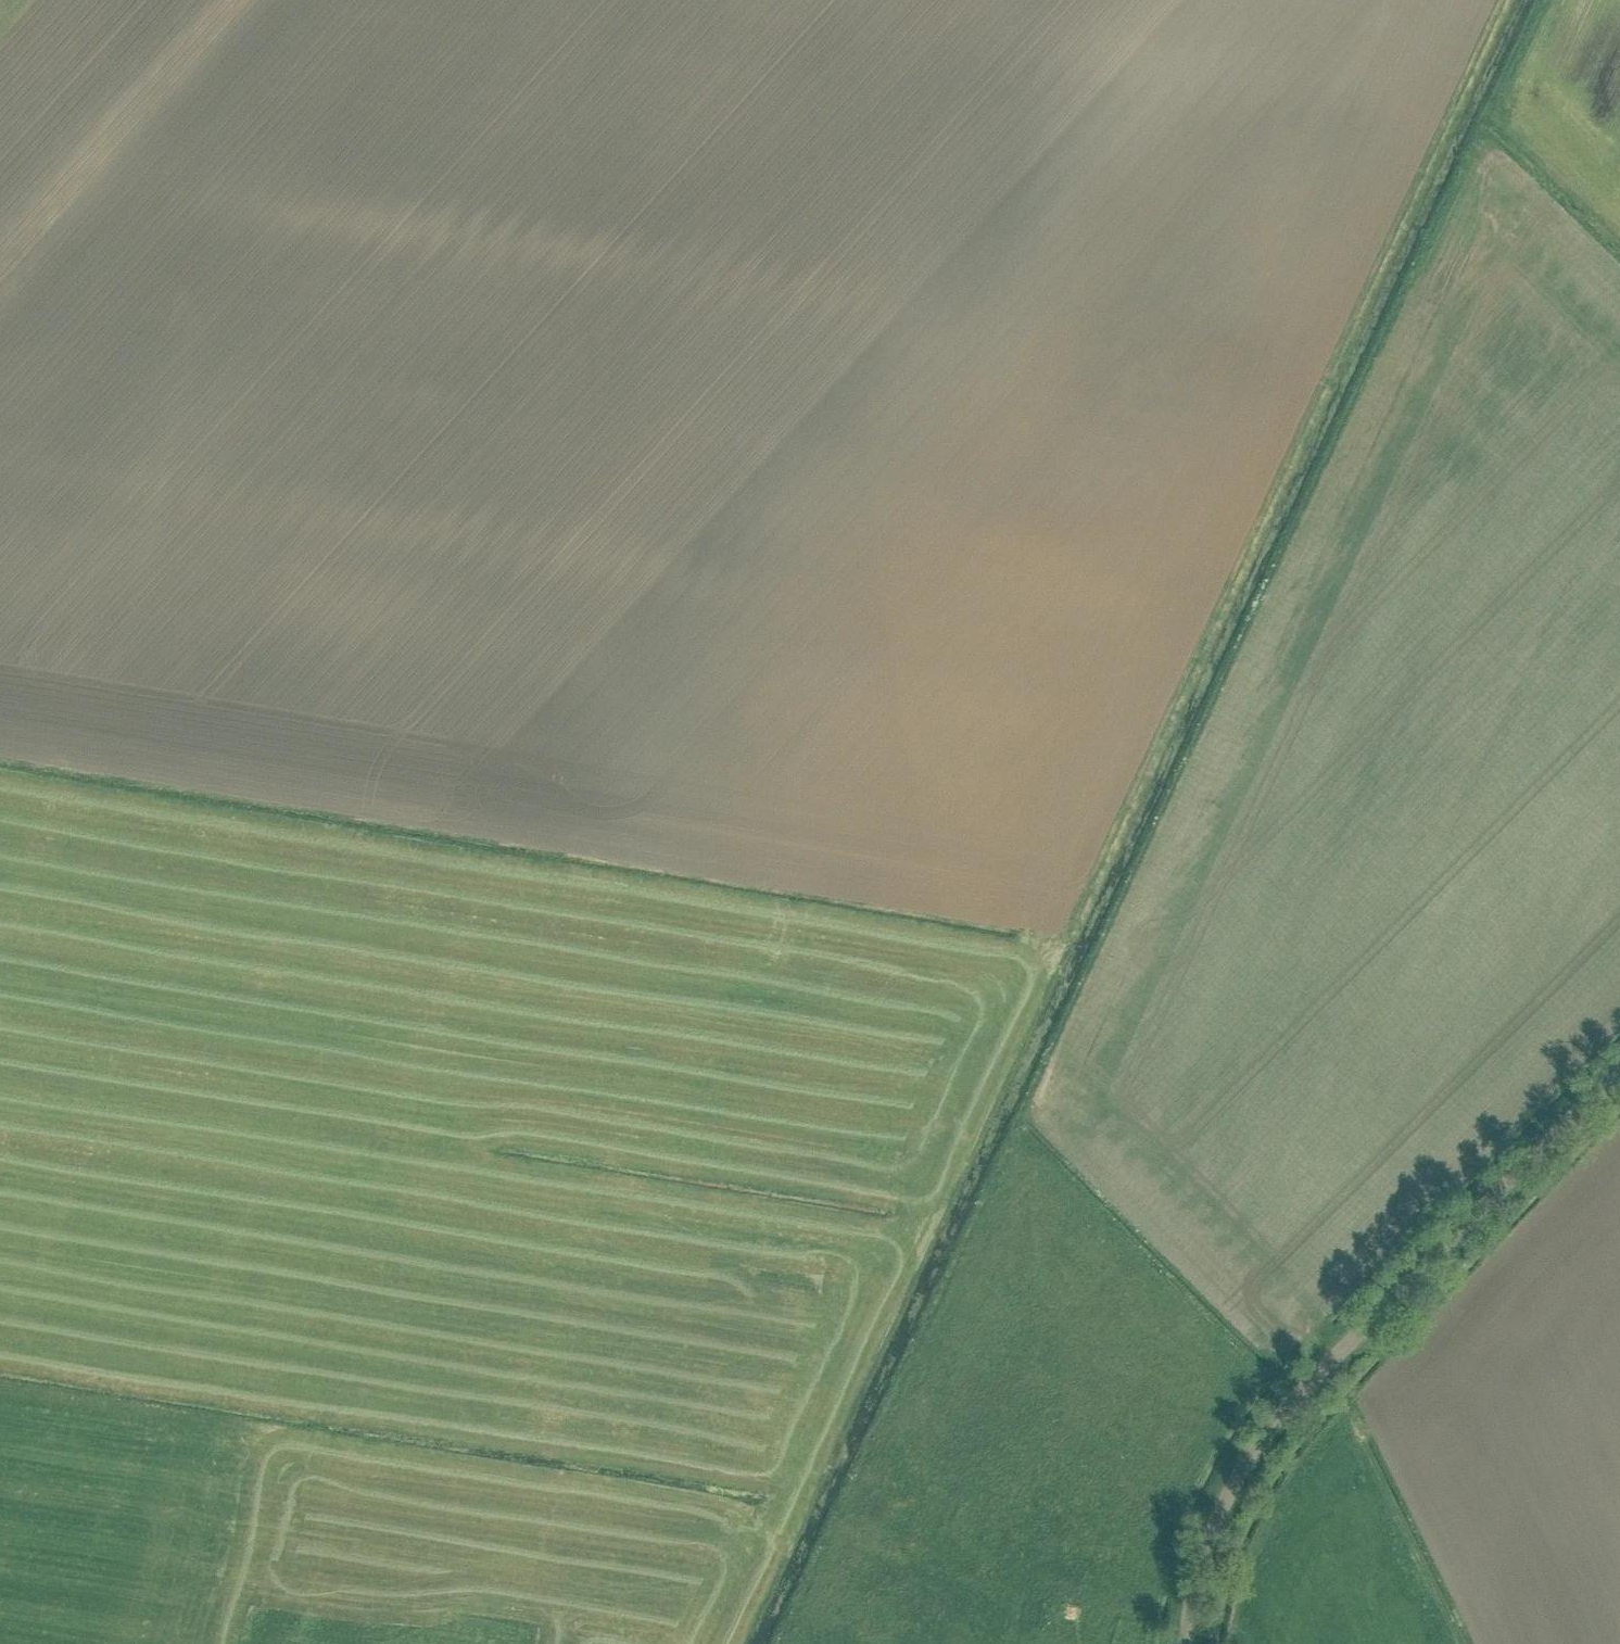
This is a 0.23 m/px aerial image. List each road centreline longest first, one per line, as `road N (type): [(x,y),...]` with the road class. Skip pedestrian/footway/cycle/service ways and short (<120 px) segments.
road 1 (unclassified): [(1186,1643),(1217,1518),(1290,1403),(1619,1074)]

